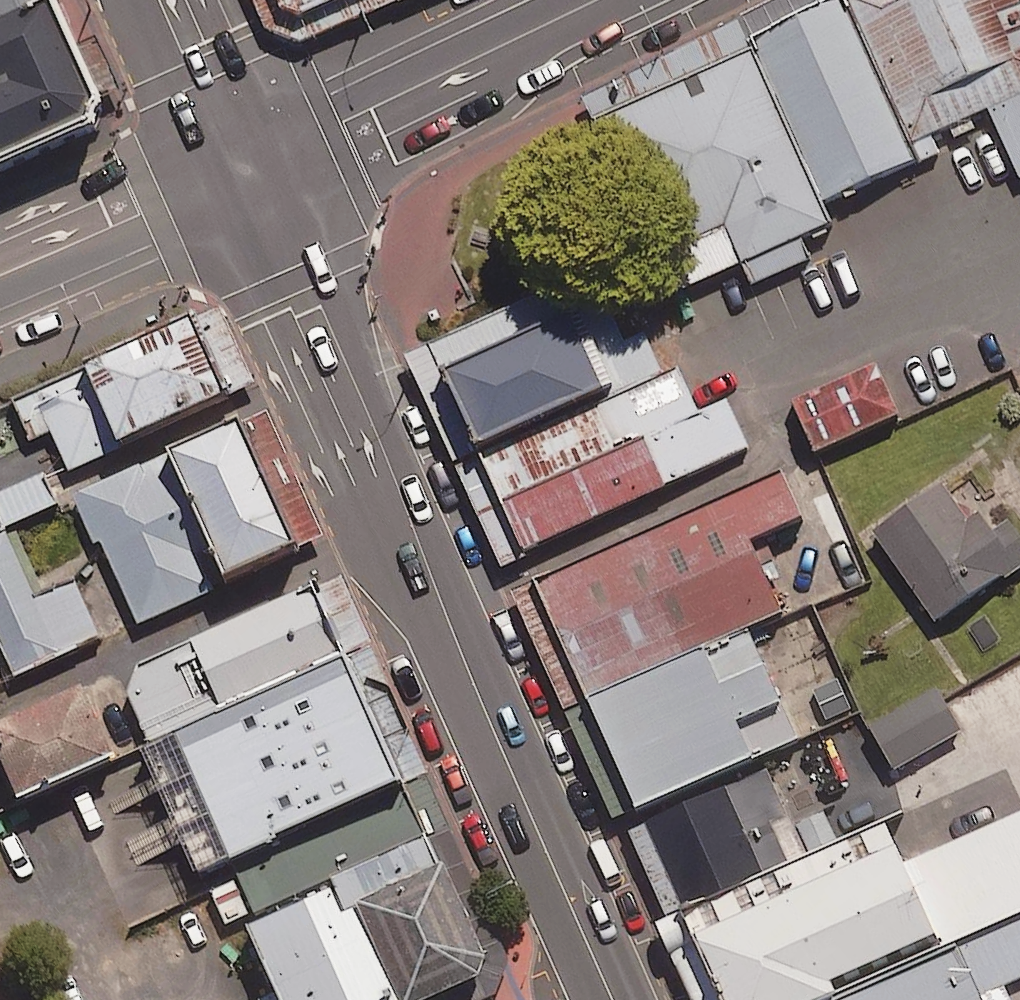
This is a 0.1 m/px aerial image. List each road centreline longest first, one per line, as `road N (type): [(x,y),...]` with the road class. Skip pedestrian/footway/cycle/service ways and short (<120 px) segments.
road 1 (primary): [(250,167),(316,295),(611,999)]
road 2 (secondary): [(595,0),(250,167)]
road 3 (secondary): [(250,167),(0,276)]
road 4 (primary): [(250,167),(170,0)]

